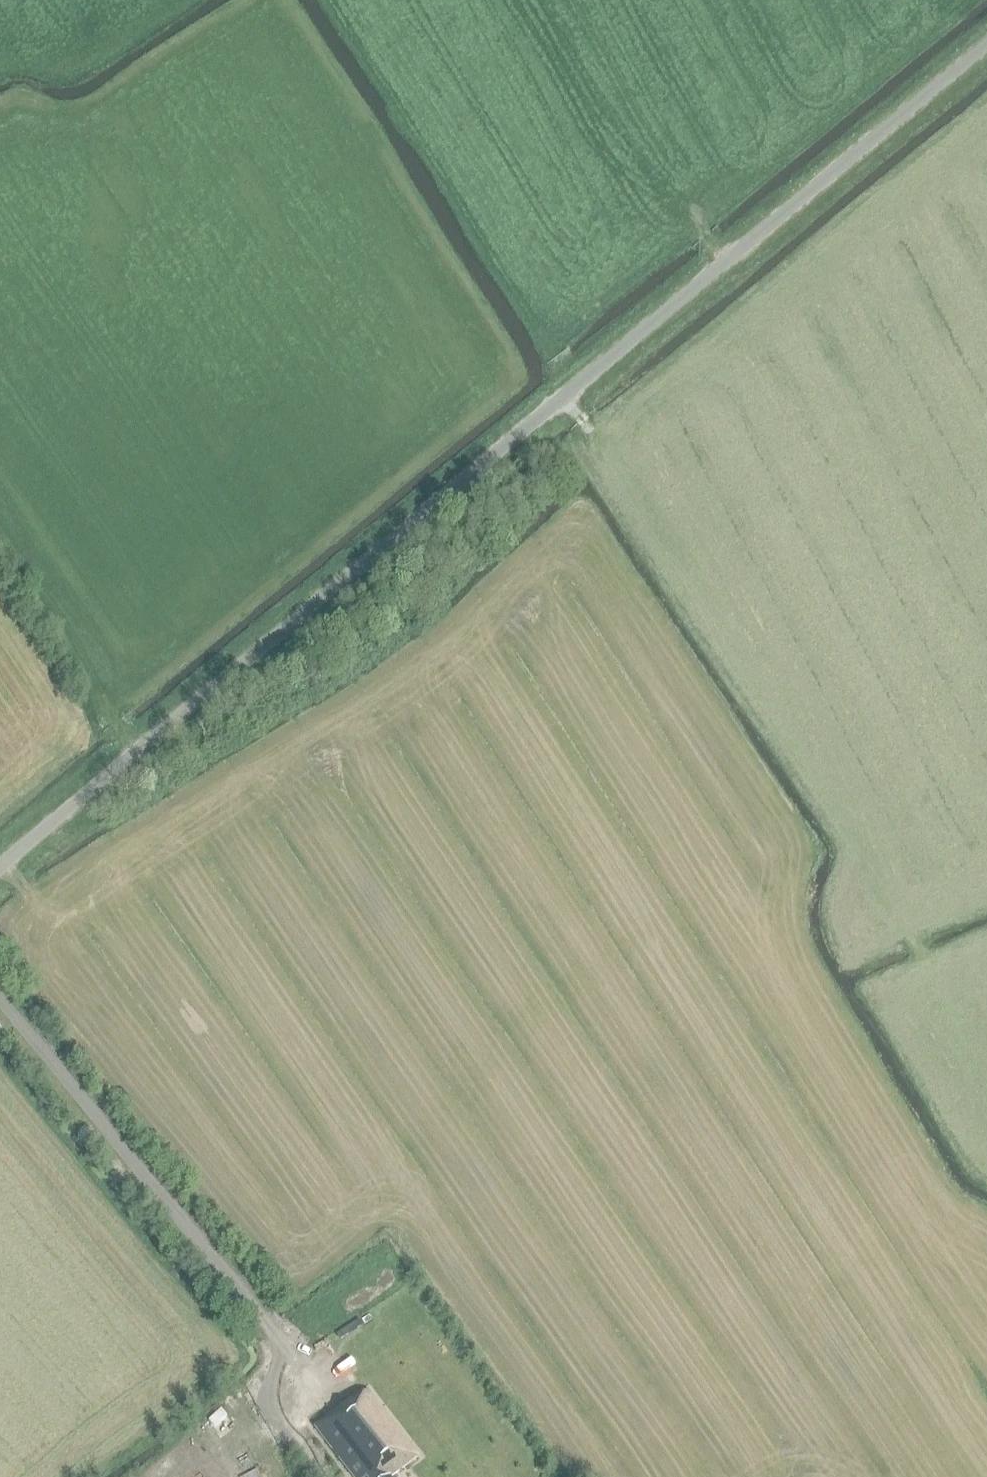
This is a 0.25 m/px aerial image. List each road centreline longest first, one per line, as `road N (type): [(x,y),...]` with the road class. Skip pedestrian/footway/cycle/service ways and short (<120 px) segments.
road 1 (unclassified): [(0,868),(986,45)]

